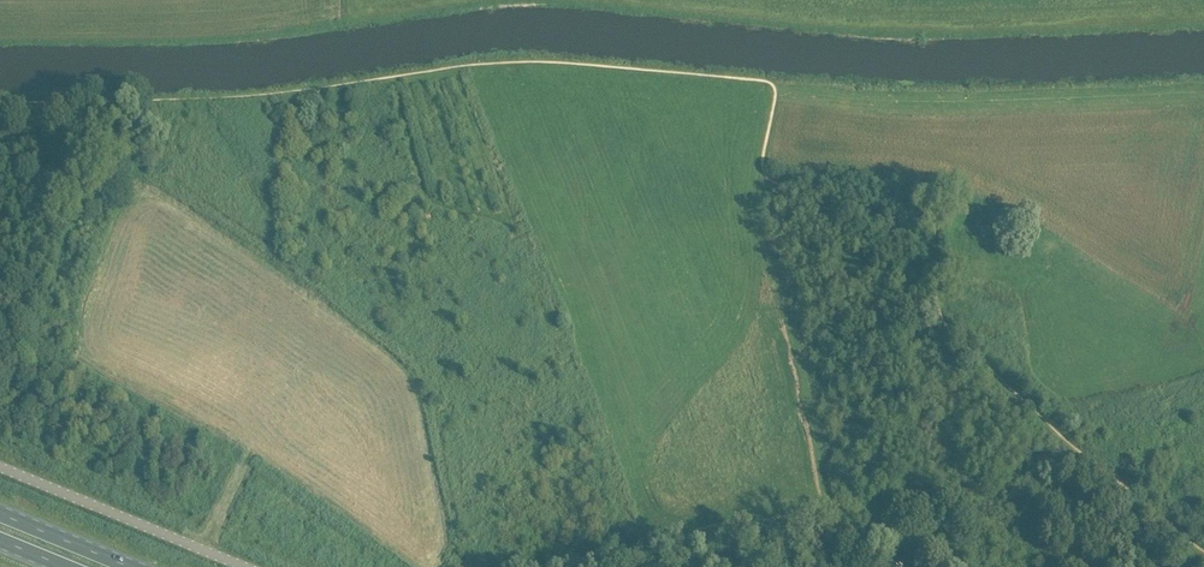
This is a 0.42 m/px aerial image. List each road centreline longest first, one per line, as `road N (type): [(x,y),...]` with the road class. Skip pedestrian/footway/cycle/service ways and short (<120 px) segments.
road 1 (unclassified): [(0,467),(244,566)]
road 2 (trunk): [(133,566),(0,513)]

